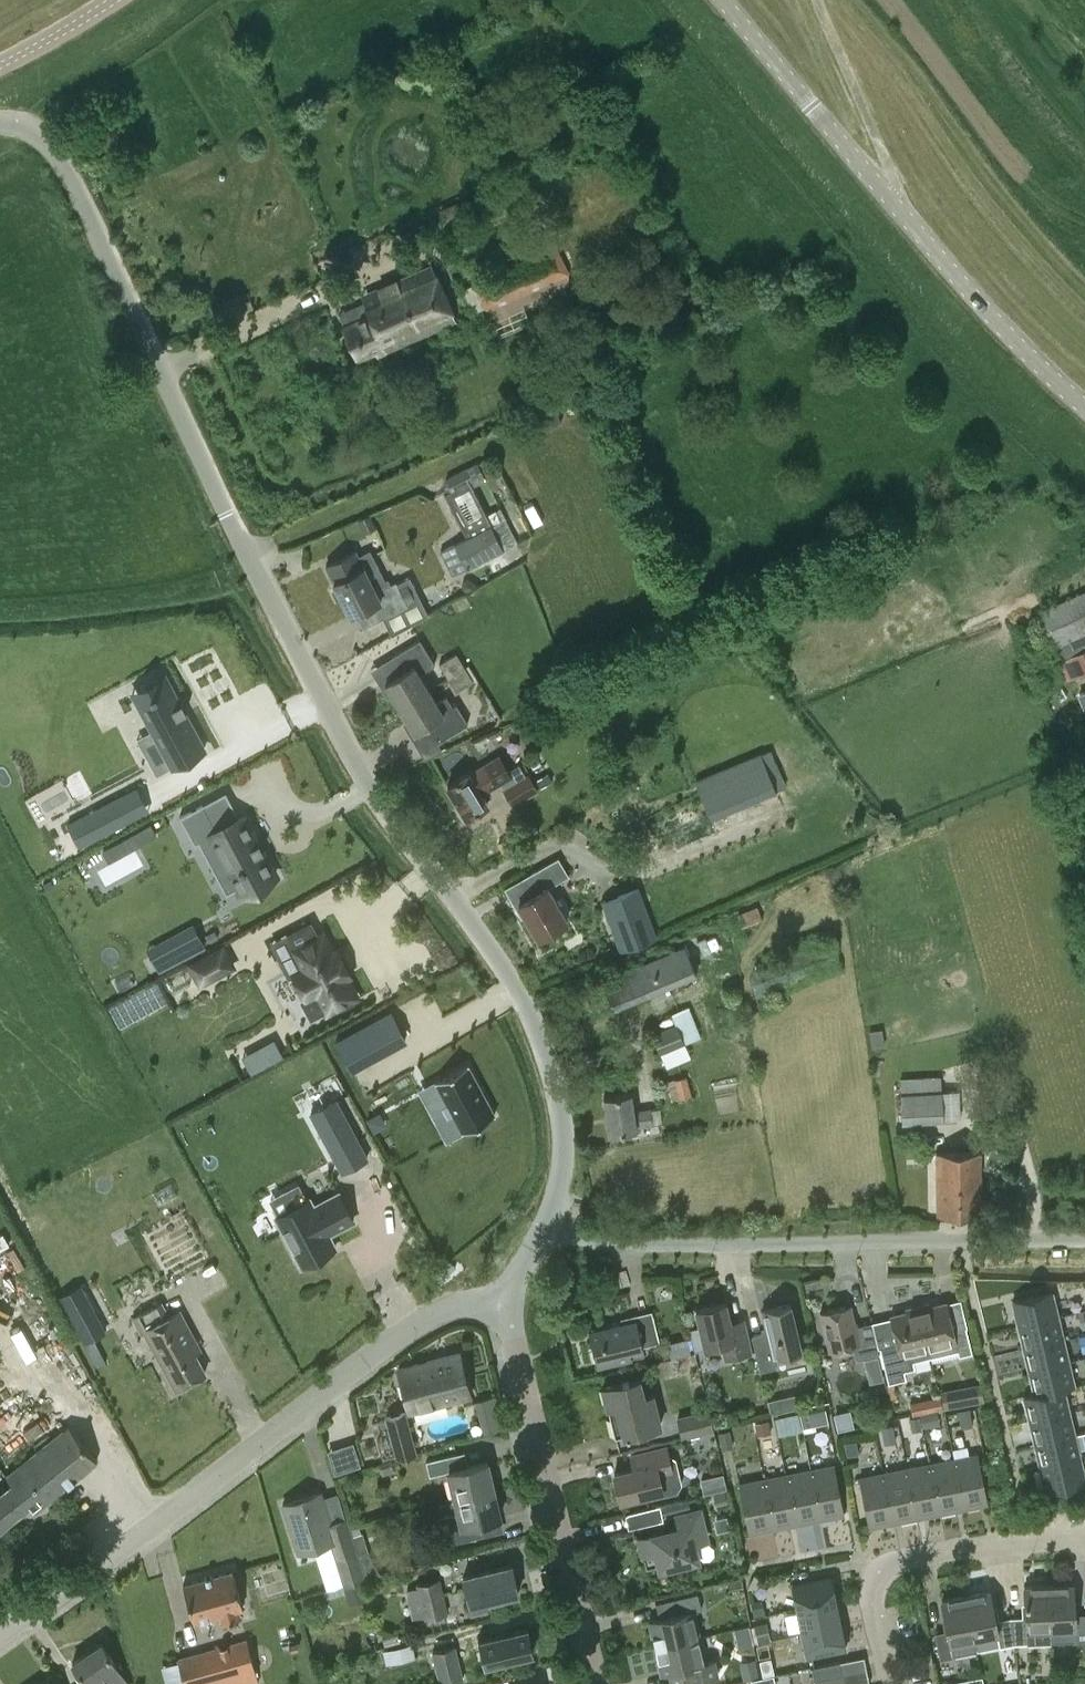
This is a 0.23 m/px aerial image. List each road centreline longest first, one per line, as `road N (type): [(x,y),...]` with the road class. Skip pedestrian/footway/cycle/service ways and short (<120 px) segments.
road 1 (residential): [(548,1222),(566,1173),(563,1105),(543,1036),(500,963),(383,813),(227,514),(58,148),(27,124),(0,125)]
road 2 (residential): [(0,1632),(445,1307),(501,1298)]
road 3 (tertiary): [(1084,404),(975,312),(714,0)]
road 4 (residential): [(1084,1240),(616,1244),(548,1222)]
road 5 (residential): [(596,1683),(501,1298)]
road 6 (residential): [(894,1683),(872,1605),(877,1574),(908,1559),(1084,1540)]
road 7 (track): [(821,0),(888,166),(889,209)]
road 8 (tertiary): [(113,0),(0,64)]

